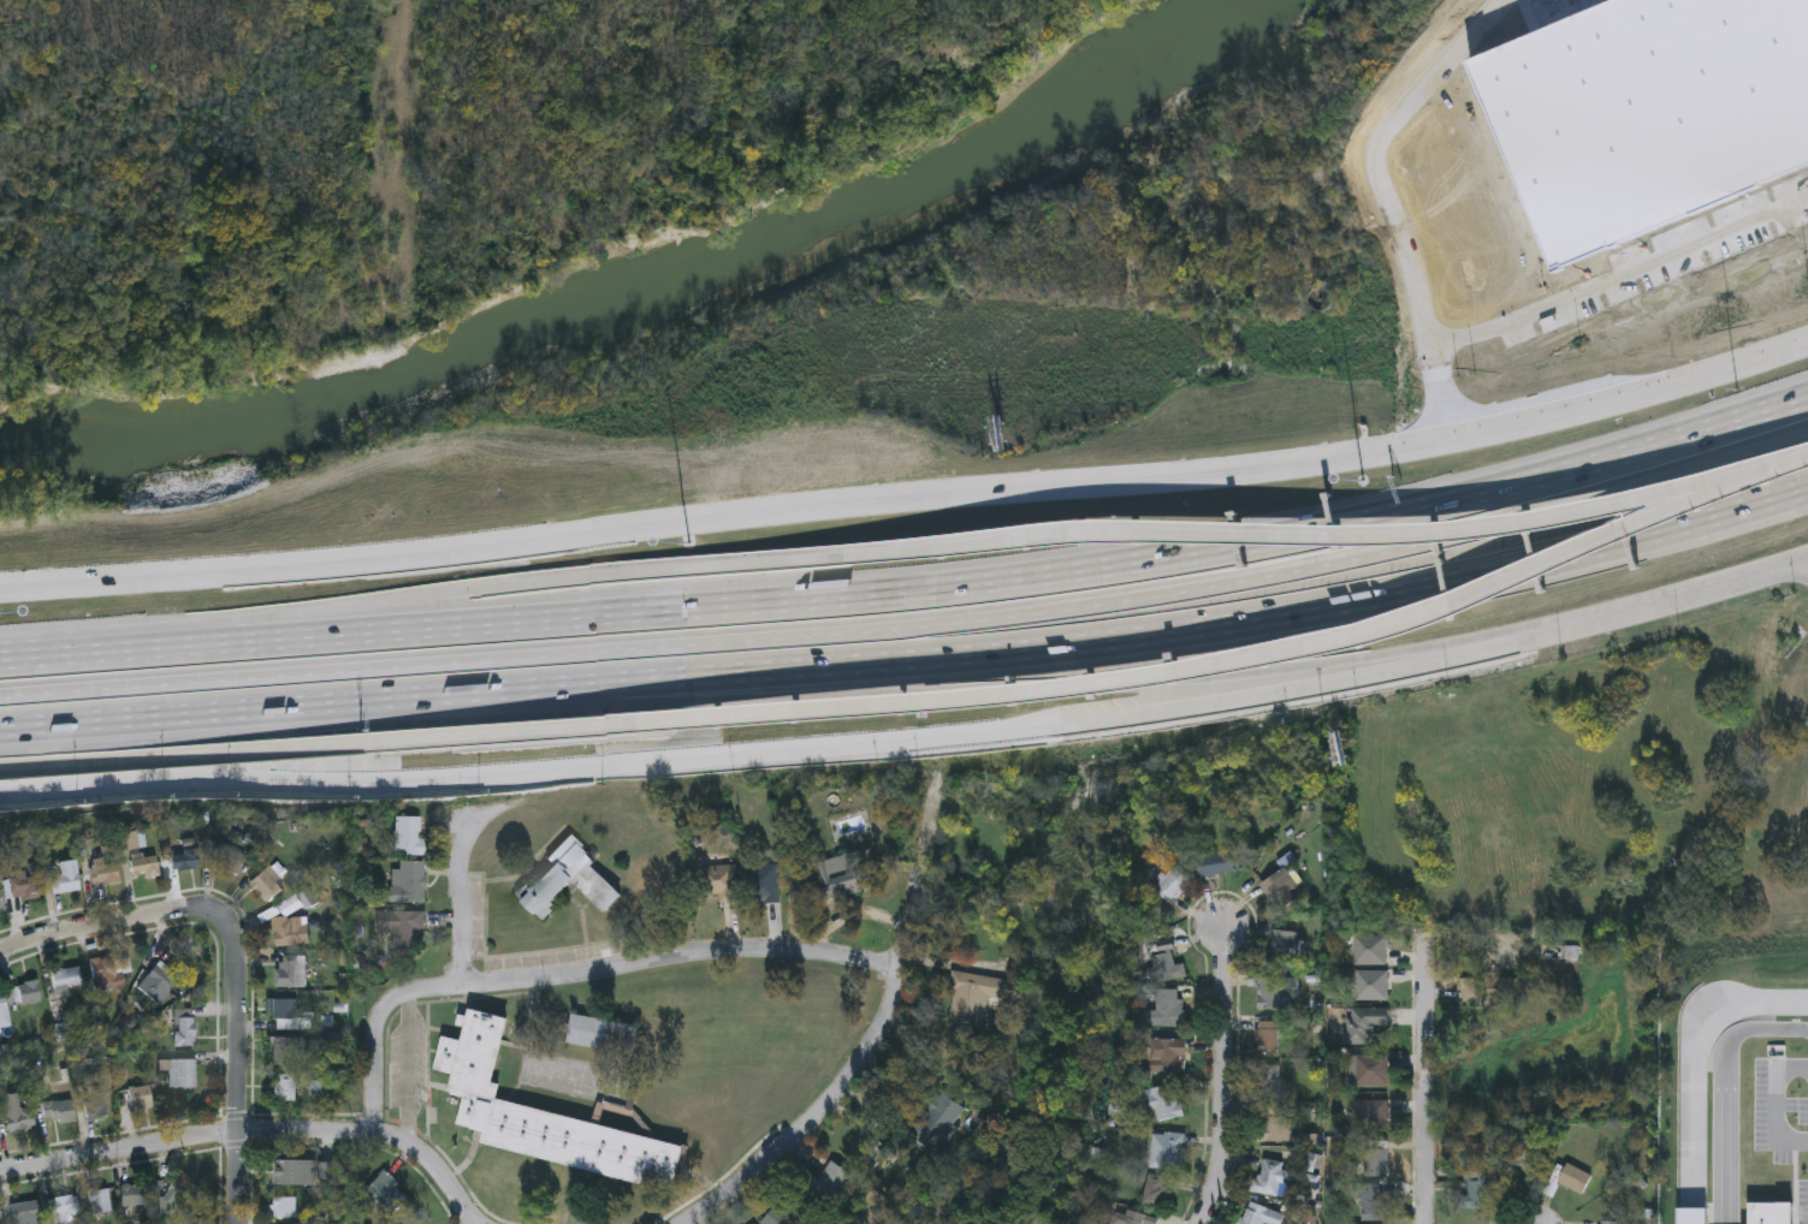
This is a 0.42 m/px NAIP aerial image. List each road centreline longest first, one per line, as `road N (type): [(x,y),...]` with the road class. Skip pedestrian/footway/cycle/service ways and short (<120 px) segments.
road 1 (motorway): [(1807,437),(1434,543),(1098,606),(867,632),(0,696)]
road 2 (secondary): [(1807,340),(1700,382),(1262,473),(0,587)]
road 3 (motorway): [(1807,400),(1395,515),(1075,574),(960,589),(223,644)]
road 4 (secondary): [(0,803),(1059,720),(1338,677)]
road 5 (motorway): [(627,681),(1001,653),(1350,605),(1634,540),(1807,489)]
road 6 (motorway): [(635,725),(1004,696),(1287,652),(1397,625),(1620,530)]
road 7 (motorway): [(1614,507),(1431,536),(1079,533),(843,557)]
road 8 (residential): [(373,1128),(374,1039),(383,1011),(404,997),(722,953),(881,964),(899,980)]
road 9 (motorway): [(0,768),(635,725)]
road 10 (motorway): [(0,727),(627,681)]
road 11 (motorway): [(843,557),(327,610),(223,644)]
road 12 (motorway): [(736,700),(1232,675)]
road 13 (secondary): [(1338,677),(1541,635),(1807,560)]
road 14 (residential): [(0,1173),(238,1129),(373,1128)]
road 15 (residential): [(899,980),(888,1022),(831,1105),(695,1223)]
road 16 (residential): [(237,1223),(239,949),(221,915)]
road 17 (residential): [(1201,1223),(1222,1151),(1223,928)]
road 18 (residential): [(1425,1223),(1427,935)]
road 19 (residential): [(943,735),(899,980)]
road 20 (residential): [(0,953),(191,908),(221,915)]
road 21 (motorway): [(223,644),(0,661)]
road 22 (residential): [(462,988),(462,815)]
road 23 (motorway): [(1620,530),(1760,471)]
road 24 (motorway): [(1760,471),(1614,507)]
road 25 (residential): [(476,1223),(437,1172),(373,1128)]

